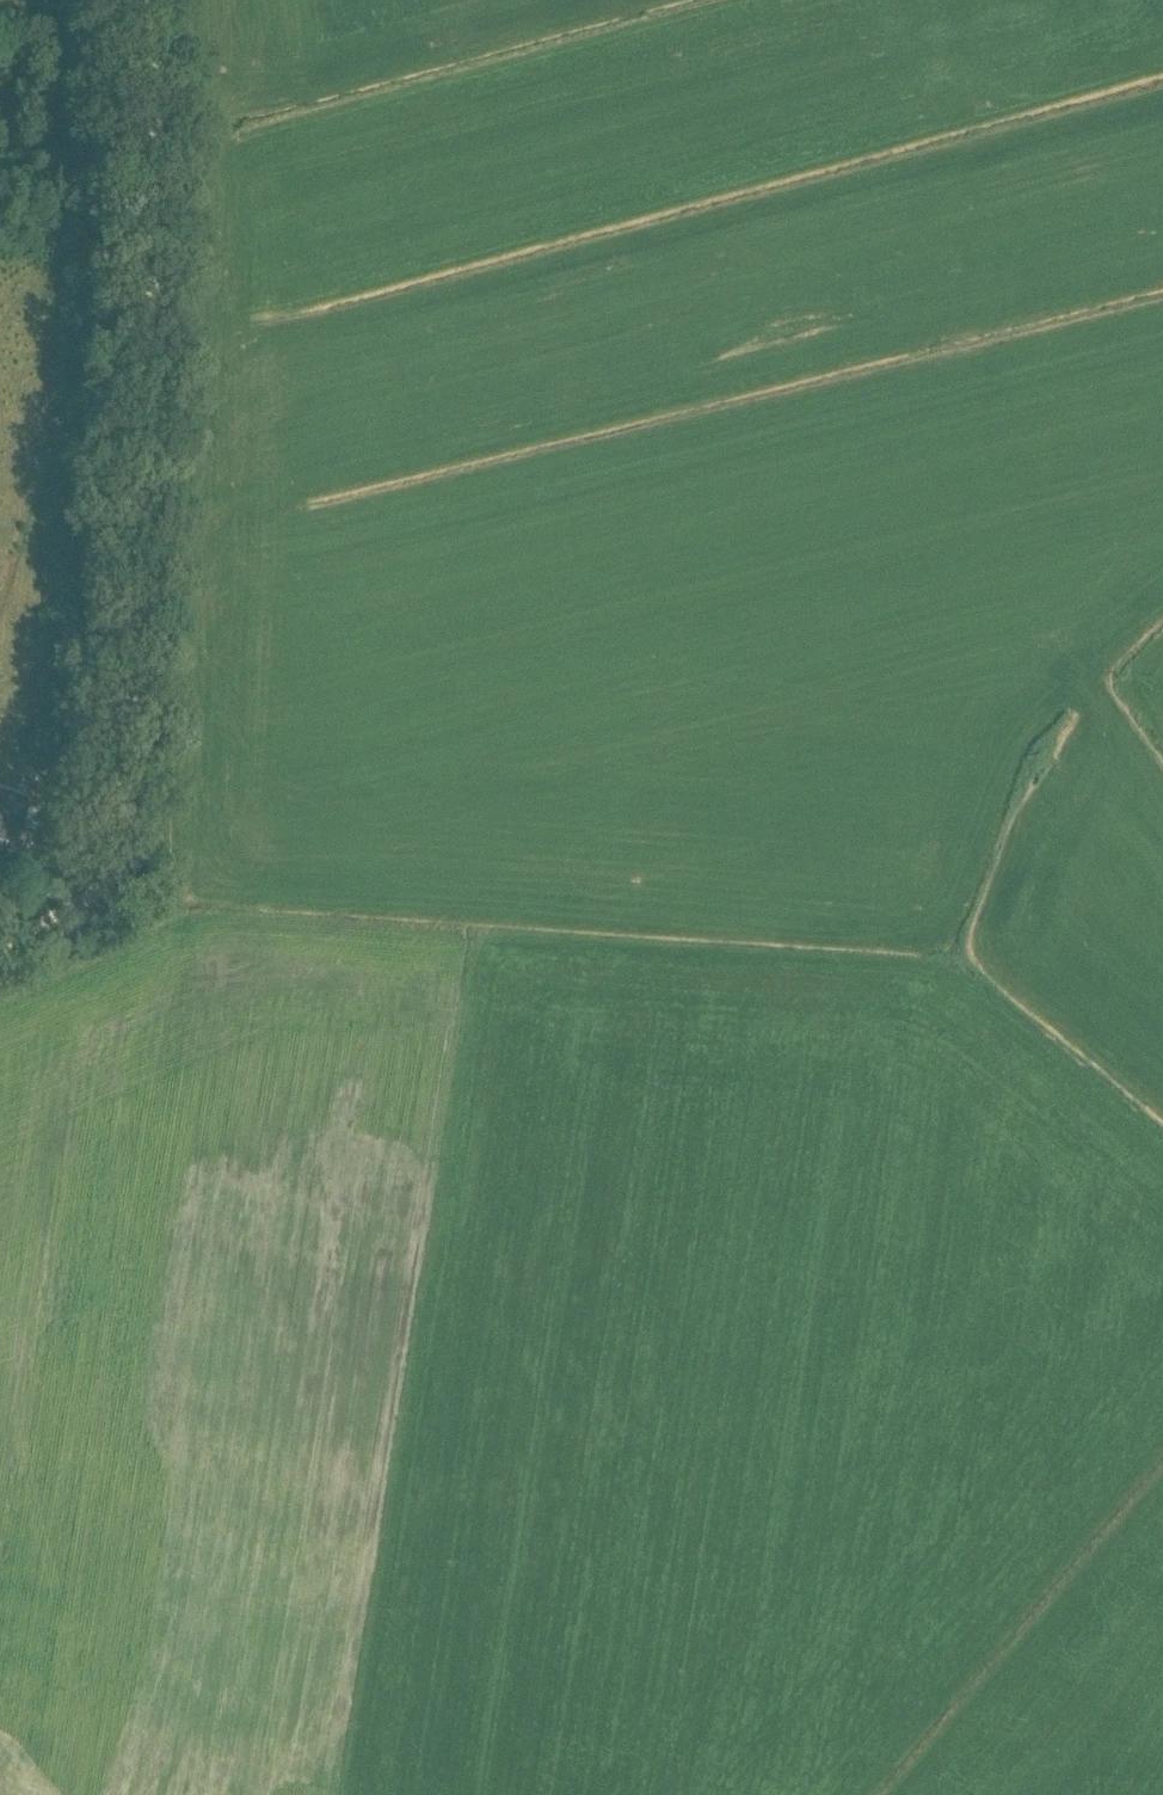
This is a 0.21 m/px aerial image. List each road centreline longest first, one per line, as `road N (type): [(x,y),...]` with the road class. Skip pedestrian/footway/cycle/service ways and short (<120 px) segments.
road 1 (track): [(140,0),(152,181),(116,876),(101,892),(0,940)]

